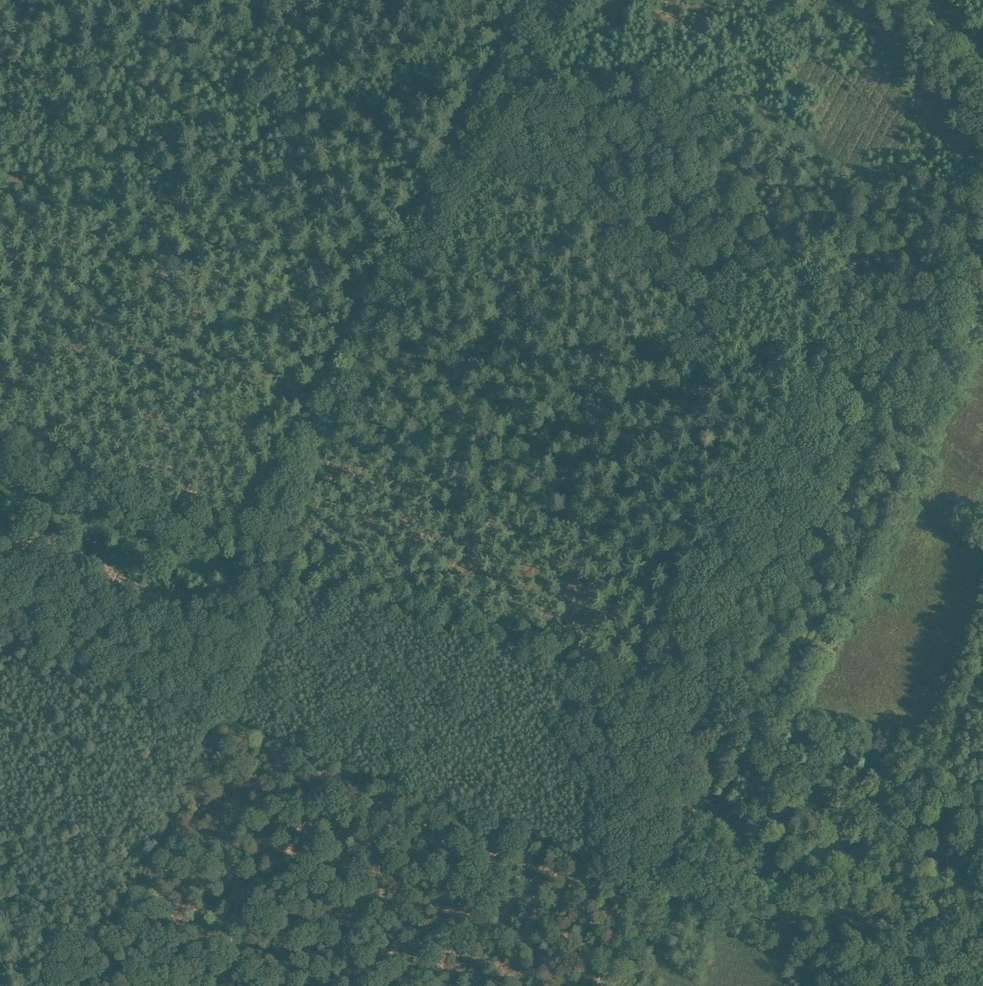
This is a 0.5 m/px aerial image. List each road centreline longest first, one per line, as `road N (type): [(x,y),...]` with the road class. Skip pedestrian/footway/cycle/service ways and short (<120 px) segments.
road 1 (track): [(759,739),(919,426),(820,365),(759,383),(713,371),(417,252),(552,0)]
road 2 (track): [(759,739),(0,460)]
road 3 (track): [(982,820),(759,739)]
road 4 (track): [(759,739),(669,887)]

